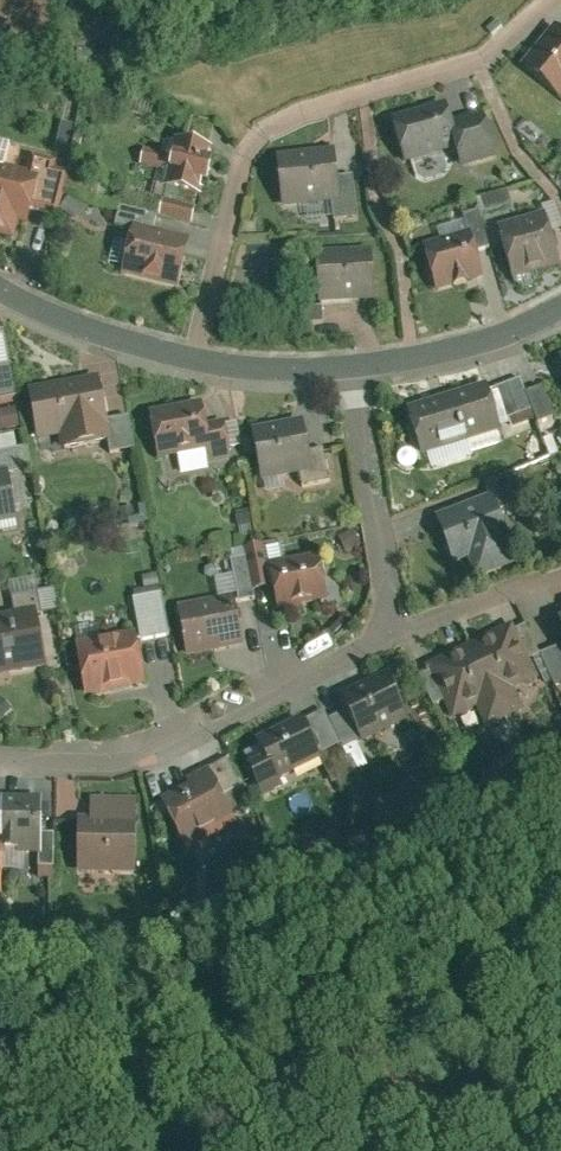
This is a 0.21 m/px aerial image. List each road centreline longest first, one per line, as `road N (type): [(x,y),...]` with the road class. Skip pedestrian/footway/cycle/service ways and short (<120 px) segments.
road 1 (residential): [(0,764),(106,767),(379,637),(381,564),(340,375)]
road 2 (residential): [(558,0),(473,67),(268,129),(243,152),(187,364)]
road 3 (residential): [(560,312),(473,348),(340,375)]
road 4 (residential): [(187,364),(0,297)]
road 5 (residential): [(340,375),(187,364)]

